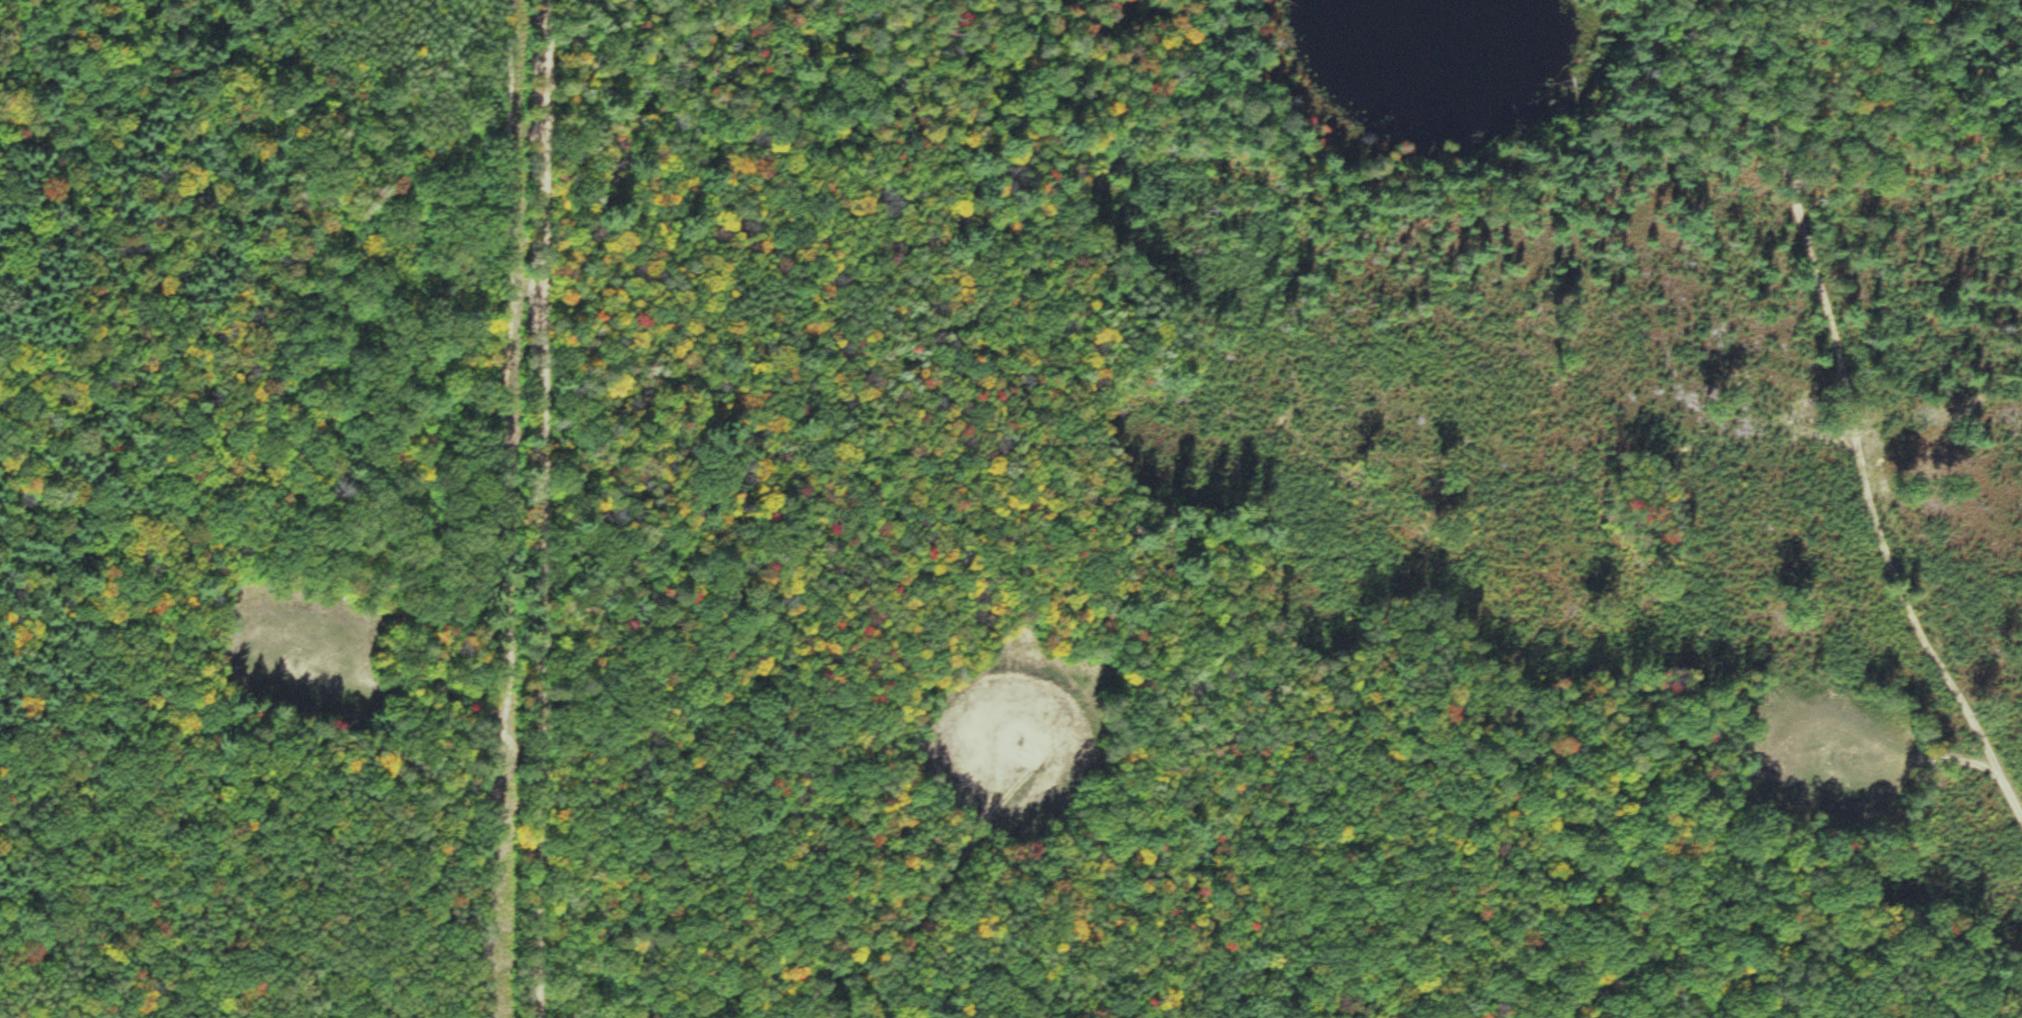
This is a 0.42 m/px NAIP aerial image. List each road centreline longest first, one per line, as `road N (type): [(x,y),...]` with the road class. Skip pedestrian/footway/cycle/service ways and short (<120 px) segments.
road 1 (residential): [(538,1017),(545,0)]
road 2 (track): [(2021,820),(1992,774),(1880,537),(1781,137)]
road 3 (track): [(320,664),(540,720)]
road 4 (track): [(1781,137),(1741,0)]

